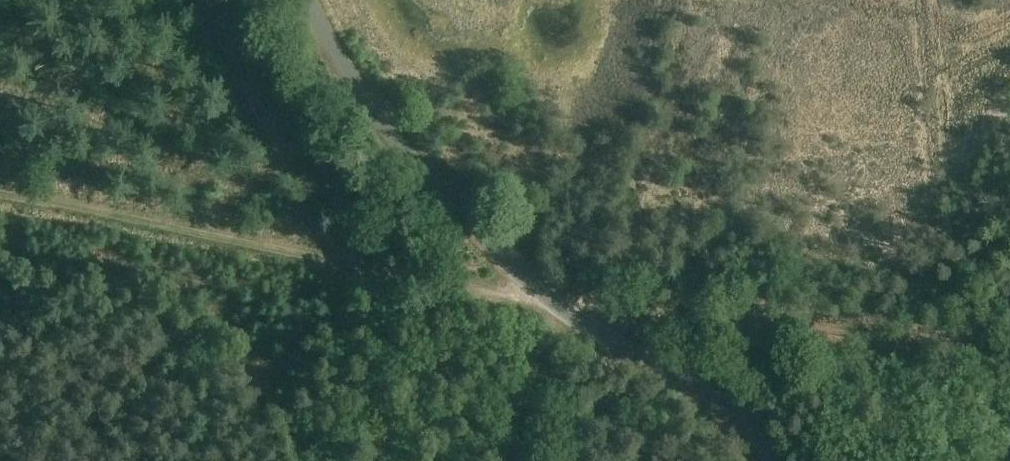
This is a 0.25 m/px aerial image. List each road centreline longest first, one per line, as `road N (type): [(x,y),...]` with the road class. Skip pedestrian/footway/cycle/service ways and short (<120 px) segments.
road 1 (unclassified): [(776,460),(695,387),(544,296),(421,174),(310,0)]
road 2 (track): [(0,196),(477,290),(544,296)]
road 3 (track): [(544,296),(1009,349)]
road 4 (track): [(502,460),(544,296)]

